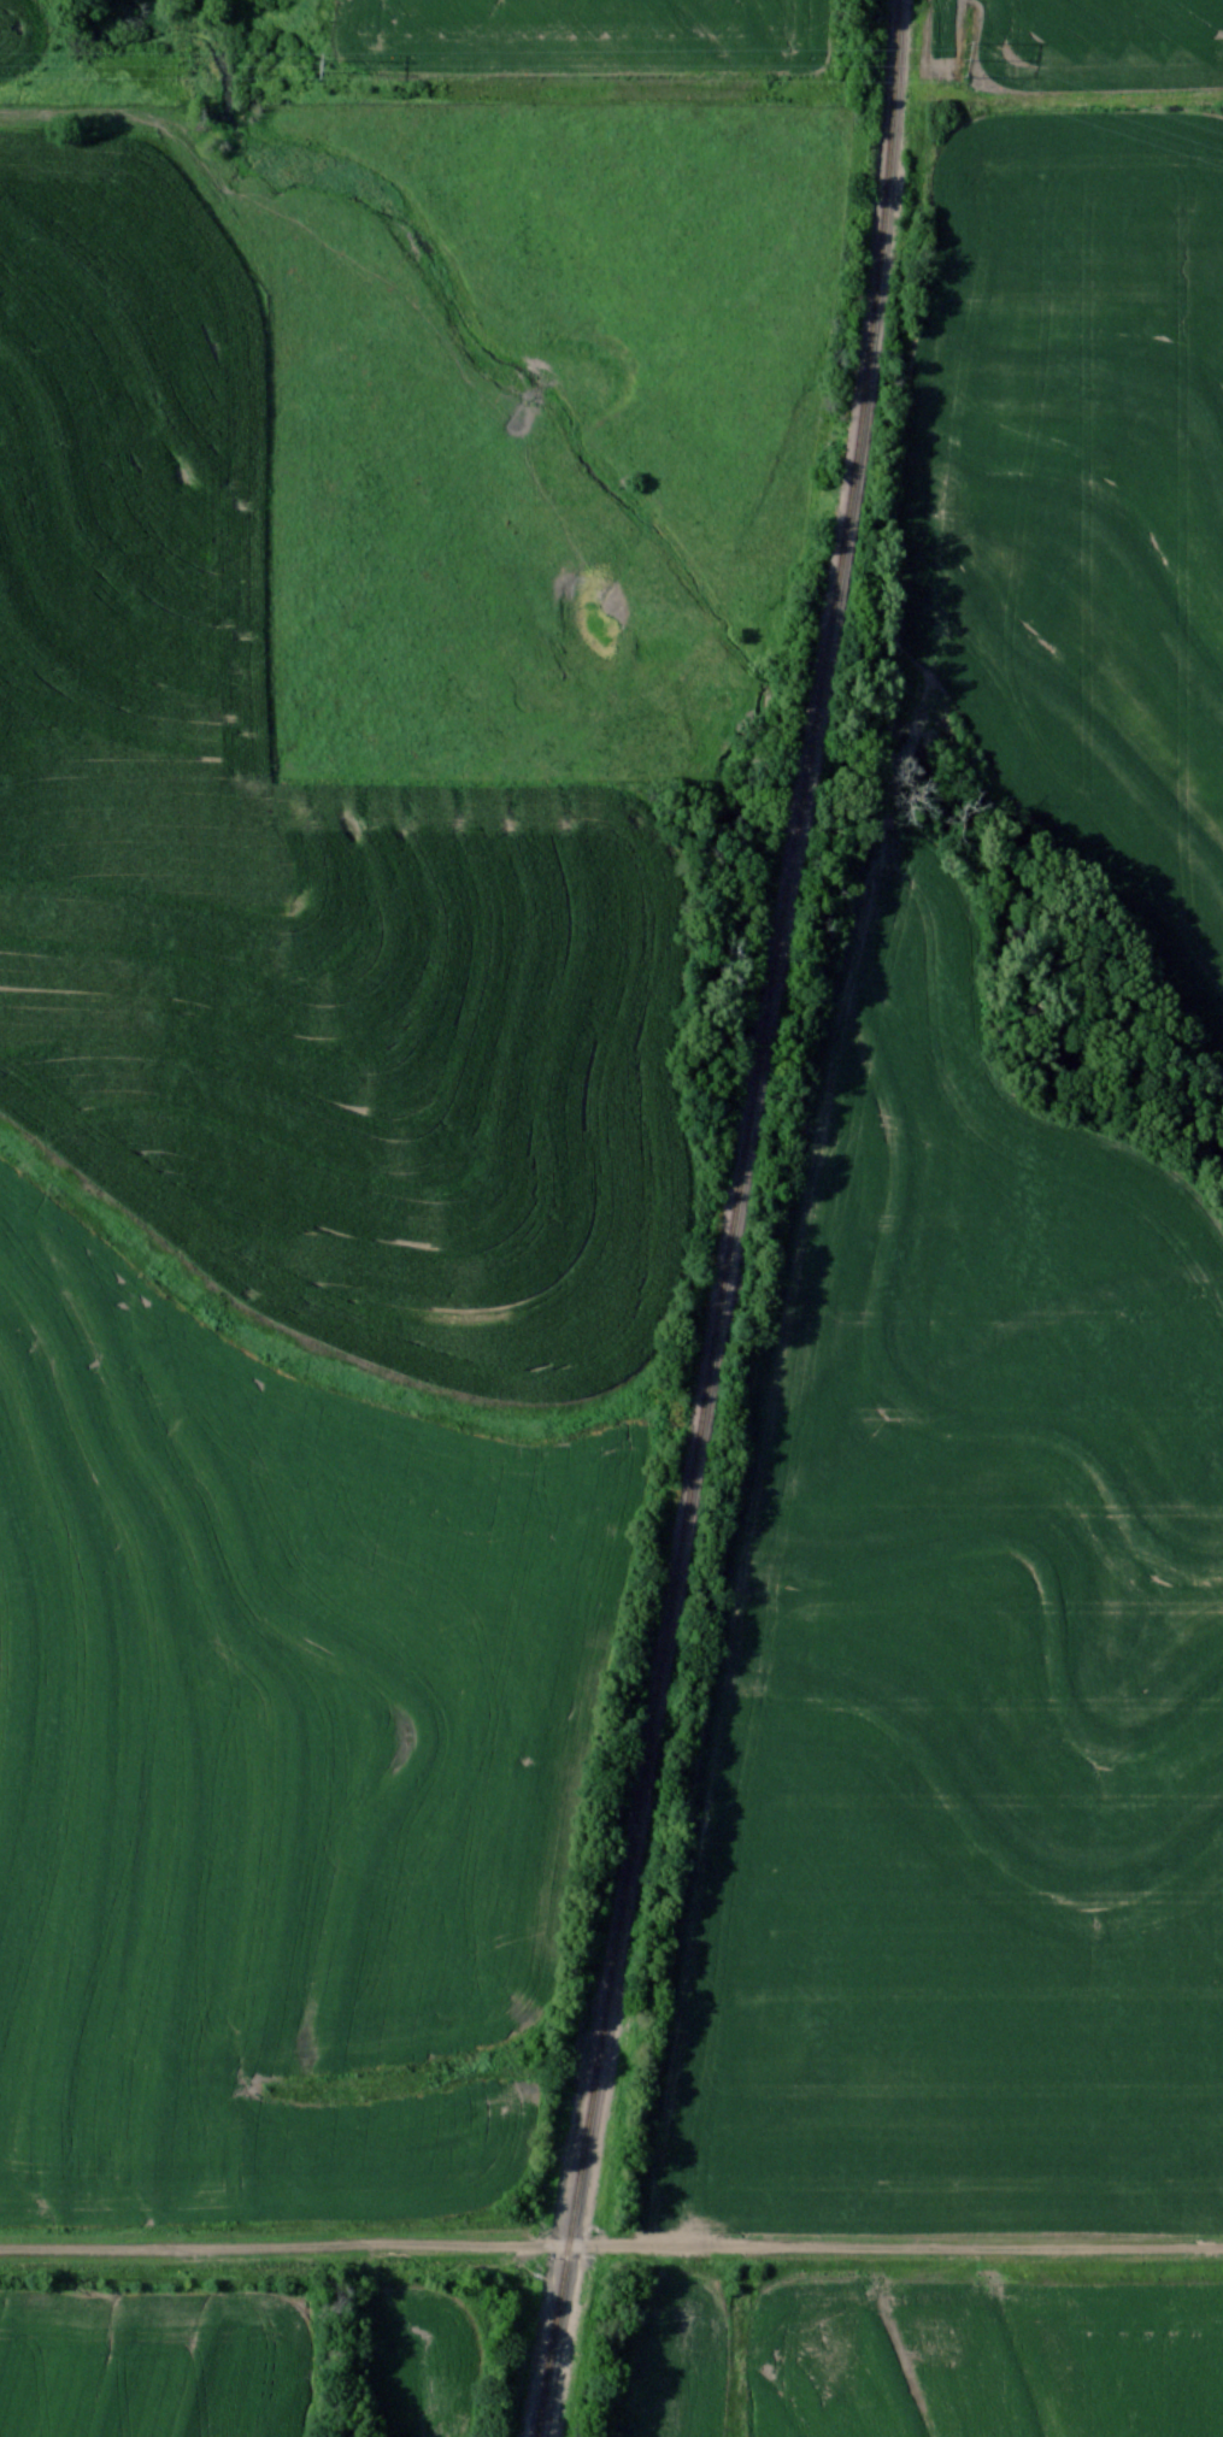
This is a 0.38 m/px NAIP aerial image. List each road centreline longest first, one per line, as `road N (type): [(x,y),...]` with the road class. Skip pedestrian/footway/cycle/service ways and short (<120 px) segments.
road 1 (residential): [(1222,2248),(0,2253)]

